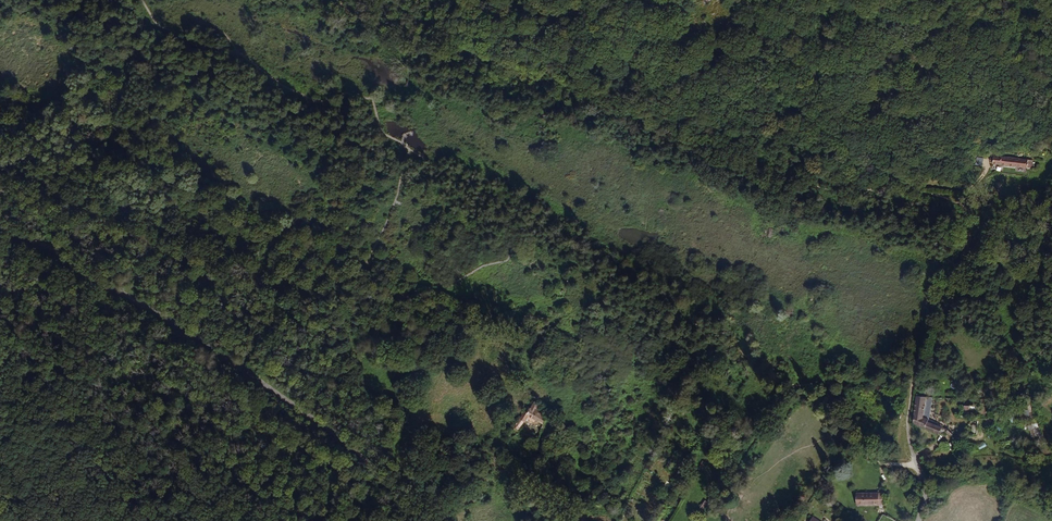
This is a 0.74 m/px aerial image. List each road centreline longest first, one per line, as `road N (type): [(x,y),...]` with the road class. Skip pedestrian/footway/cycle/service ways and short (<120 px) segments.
road 1 (tertiary): [(0,225),(225,358),(360,458),(418,520)]
road 2 (track): [(918,466),(908,419),(917,369),(968,243)]

